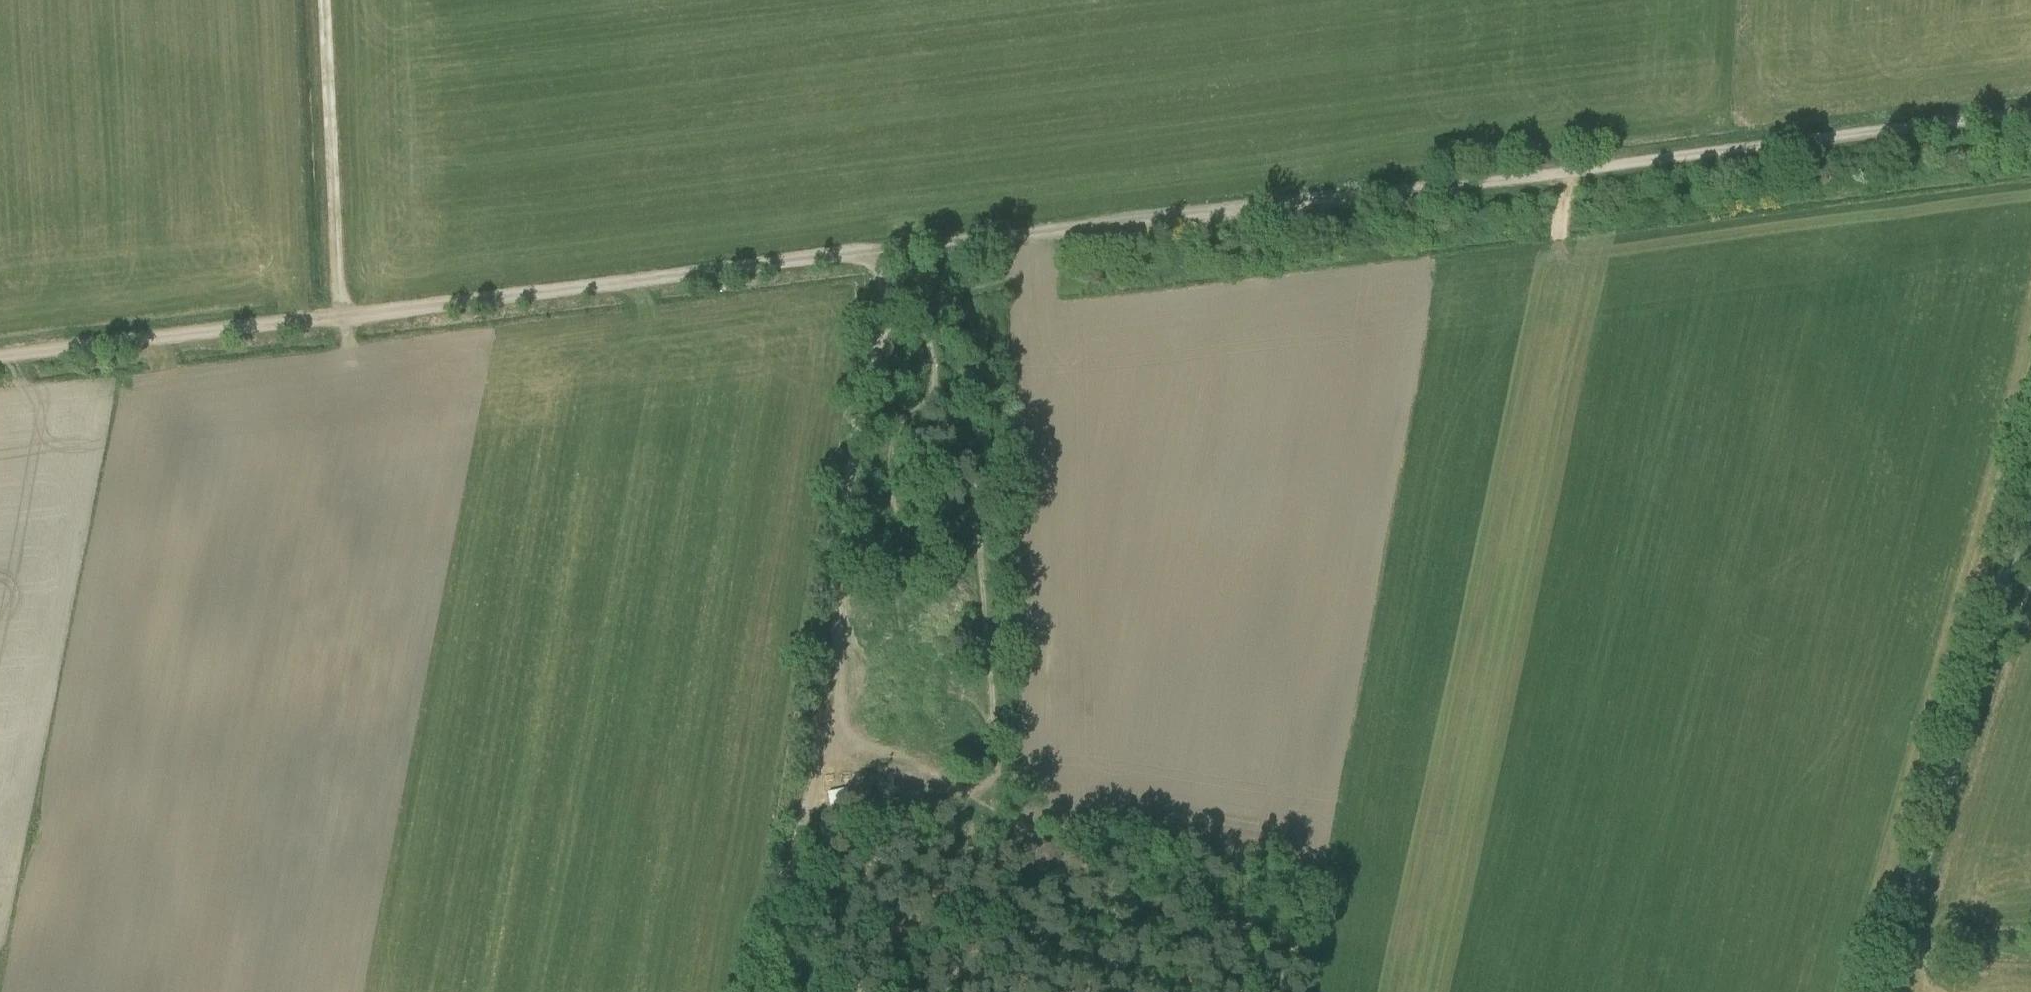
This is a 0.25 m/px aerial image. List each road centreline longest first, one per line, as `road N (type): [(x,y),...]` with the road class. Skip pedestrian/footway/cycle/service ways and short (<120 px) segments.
road 1 (track): [(2030,113),(0,359)]
road 2 (unclassified): [(1882,991),(2030,483)]
road 3 (track): [(326,0),(342,315)]

